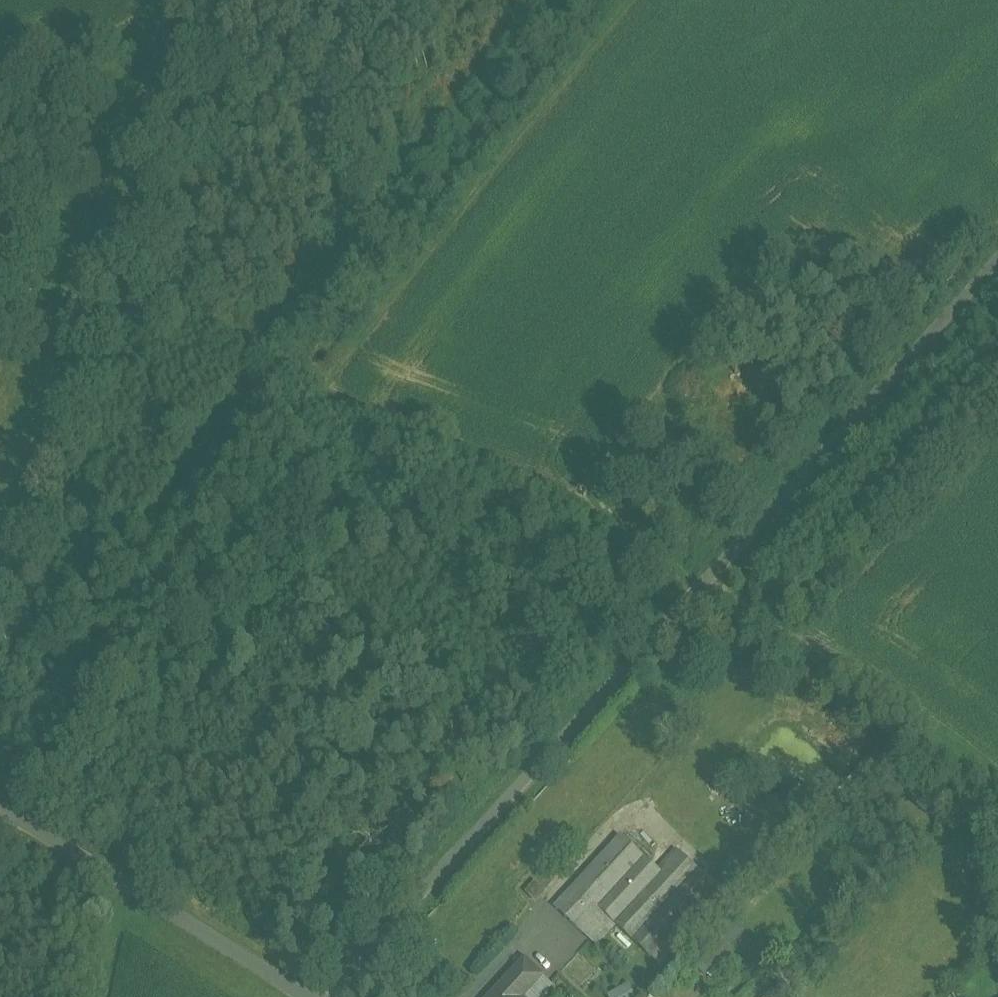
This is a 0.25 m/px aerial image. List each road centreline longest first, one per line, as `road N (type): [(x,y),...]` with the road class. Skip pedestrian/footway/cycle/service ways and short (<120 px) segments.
road 1 (residential): [(331,996),(997,254)]
road 2 (residential): [(296,996),(0,816)]

